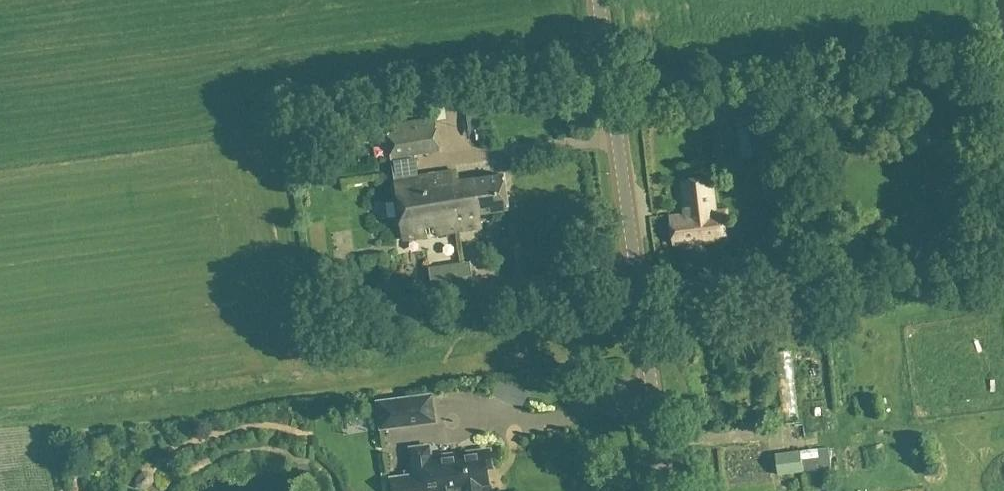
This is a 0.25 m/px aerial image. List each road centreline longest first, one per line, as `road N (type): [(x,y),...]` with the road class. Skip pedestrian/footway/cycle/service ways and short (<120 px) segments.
road 1 (track): [(51,422),(643,336)]
road 2 (tertiary): [(665,490),(597,0)]
road 3 (track): [(498,353),(315,360)]

